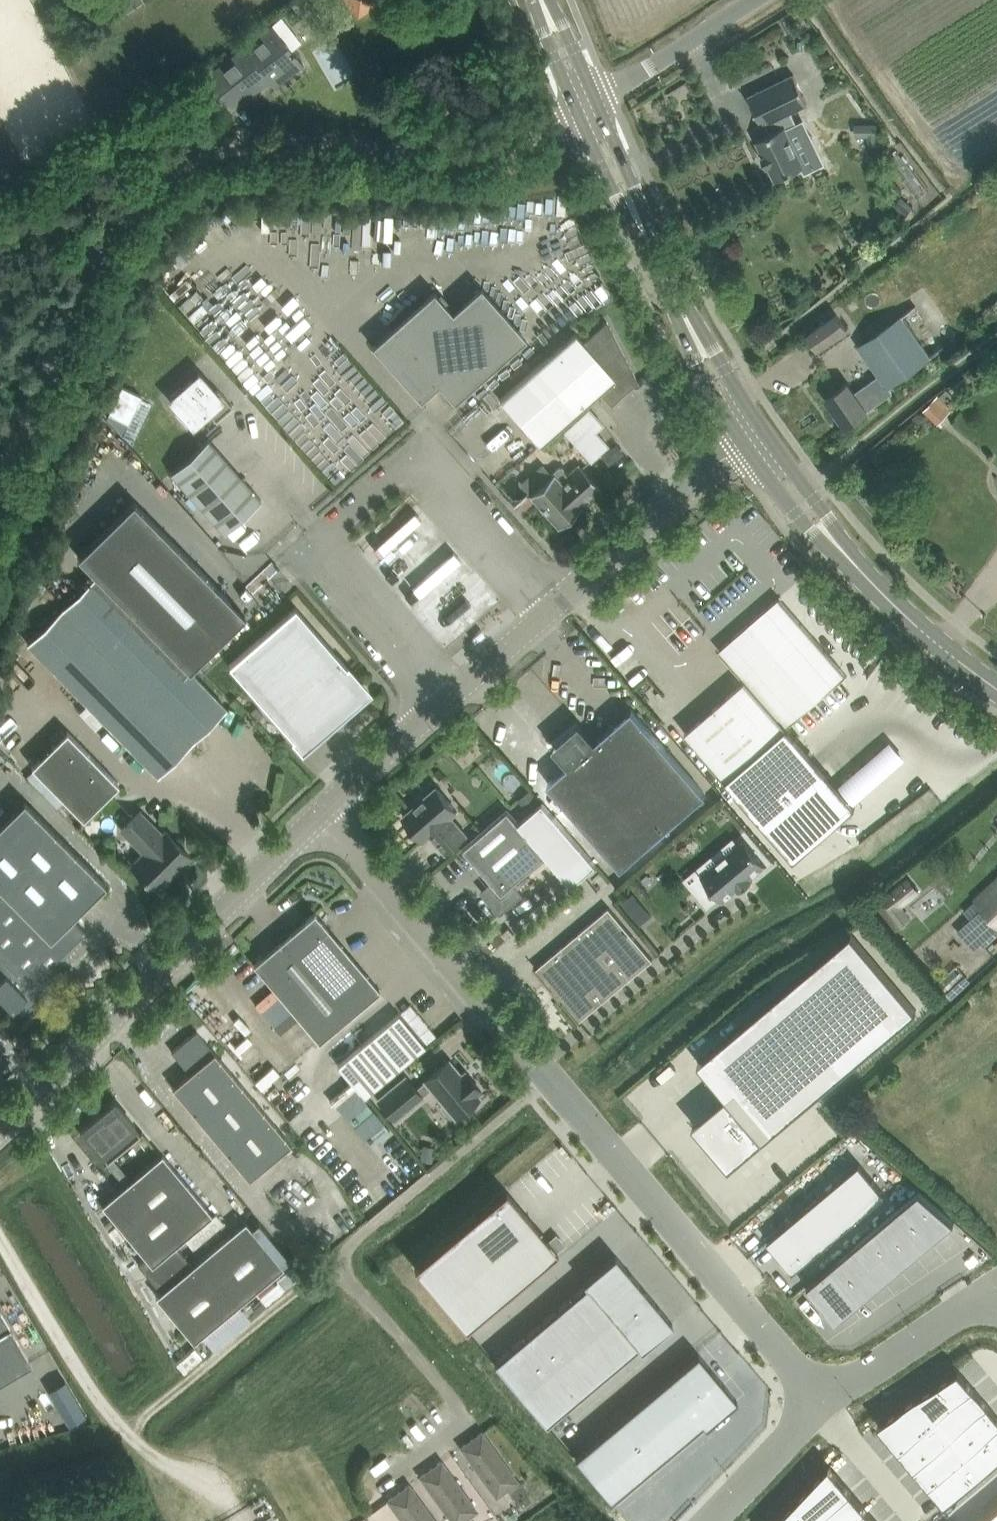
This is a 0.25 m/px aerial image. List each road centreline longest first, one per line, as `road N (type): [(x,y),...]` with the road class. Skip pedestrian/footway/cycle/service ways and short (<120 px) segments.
road 1 (unclassified): [(0,492),(91,269),(122,221),(195,159),(259,146),(496,145),(577,116)]
road 2 (unclassified): [(323,812),(752,437)]
road 3 (unclassified): [(461,1431),(453,1399),(347,1279),(343,1261),(376,1222),(548,1077)]
road 4 (unclassified): [(0,1137),(323,812)]
road 5 (unclassified): [(819,1398),(548,1077)]
road 6 (secondary): [(996,685),(877,588),(752,437)]
road 7 (unclassified): [(548,1077),(323,812)]
road 8 (secondary): [(752,437),(641,228)]
road 9 (unclassified): [(819,1398),(991,1299),(996,1306)]
road 10 (unclassified): [(595,101),(753,0)]
road 11 (unclassified): [(714,1520),(819,1398)]
road 12 (secondary): [(641,228),(631,179),(595,101)]
road 13 (secondary): [(577,116),(641,228)]
road 14 (secondary): [(535,0),(577,116)]

